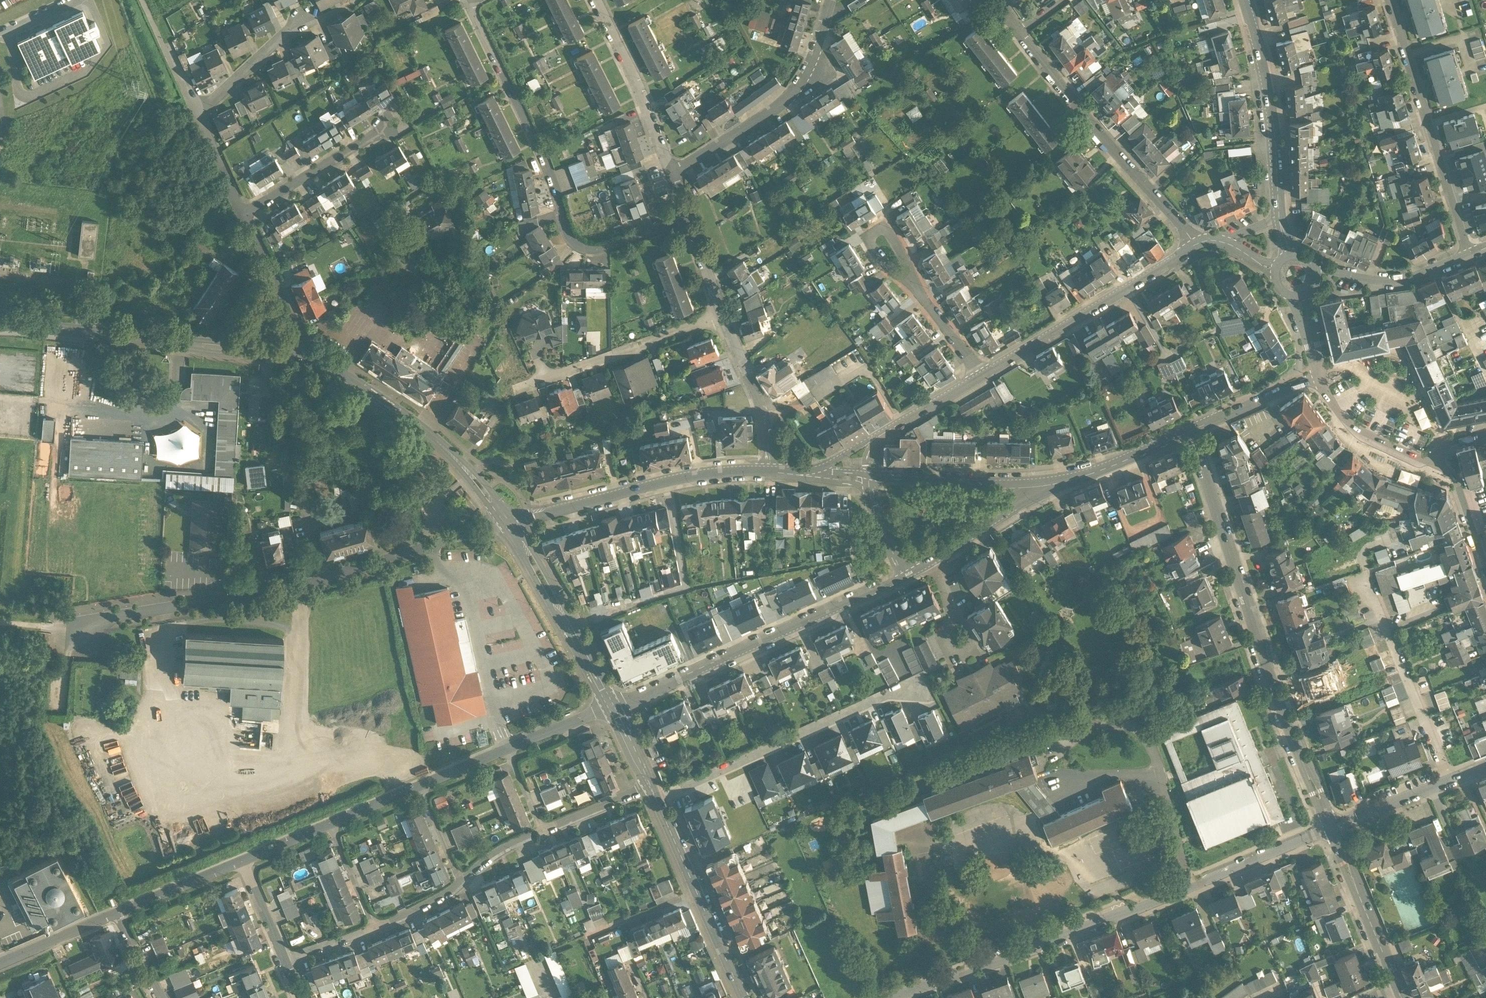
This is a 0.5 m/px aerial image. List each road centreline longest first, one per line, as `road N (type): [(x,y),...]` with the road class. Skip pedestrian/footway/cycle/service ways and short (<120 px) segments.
road 1 (residential): [(1332,830),(906,995)]
road 2 (residential): [(80,630),(510,527)]
road 3 (residential): [(1189,433),(1259,647),(1332,830)]
road 4 (residential): [(648,785),(518,841),(411,914),(286,960)]
road 5 (residential): [(241,861),(611,706)]
road 6 (residential): [(470,0),(574,241),(601,249),(683,219)]
road 7 (residential): [(611,706),(902,575)]
road 8 (tertiary): [(293,351),(0,324)]
road 9 (tertiary): [(510,527),(459,464),(391,404),(344,372),(293,351)]
road 10 (residential): [(656,804),(907,685)]
road 11 (residential): [(1198,244),(1019,33)]
road 12 (residential): [(1390,0),(1470,254)]
road 13 (residential): [(766,473),(700,476),(510,527)]
road 14 (residential): [(1198,244),(982,375)]
road 15 (residential): [(243,215),(196,115),(302,21)]
road 16 (residential): [(831,0),(789,98),(670,178)]
road 17 (residential): [(723,316),(509,393)]
road 18 (residential): [(1243,0),(1271,108),(1278,220)]
road 19 (tertiary): [(743,997),(656,804)]
road 20 (tertiary): [(611,706),(510,527)]
road 21 (residential): [(670,178),(639,90),(593,0)]
road 22 (residential): [(243,215),(394,123)]
road 23 (residential): [(1332,830),(1396,986)]
road 24 (residential): [(1032,485),(1105,469),(1189,433)]
road 25 (residential): [(1485,766),(1332,830)]
road 26 (residential): [(766,473),(758,401),(723,316)]
road 27 (residential): [(1032,485),(868,477)]
road 28 (residential): [(1470,254),(1407,278),(1311,272)]
road 29 (residential): [(902,575),(1028,498),(1032,485)]
road 30 (residential): [(982,375),(886,249)]
road 31 (residential): [(1320,377),(1352,426),(1433,465)]
road 32 (residential): [(1189,433),(1320,377)]
road 33 (residential): [(116,911),(241,861)]
road 34 (residential): [(0,964),(116,911)]
road 35 (residential): [(1433,465),(1452,475),(1485,569)]

